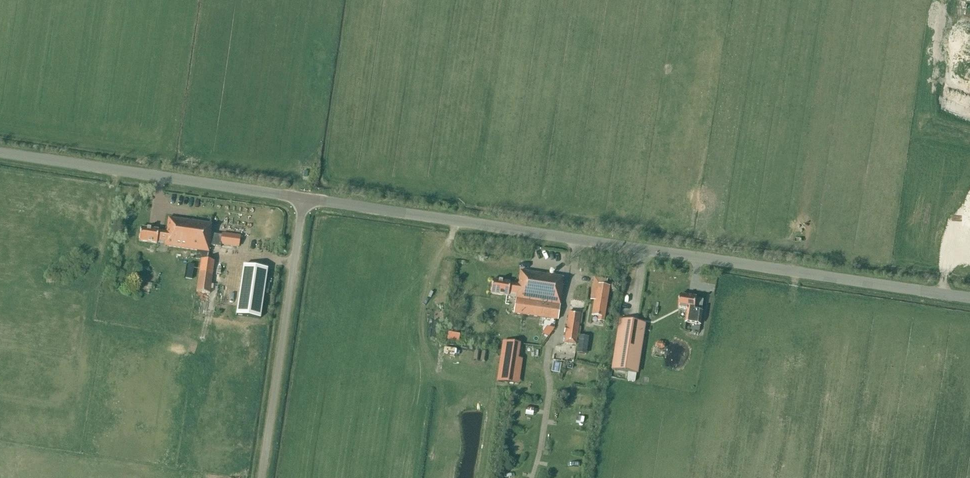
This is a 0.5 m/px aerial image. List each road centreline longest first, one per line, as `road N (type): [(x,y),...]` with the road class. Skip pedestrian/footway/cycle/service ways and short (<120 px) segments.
road 1 (unclassified): [(969,300),(305,202)]
road 2 (unclassified): [(305,202),(0,155)]
road 3 (unclassified): [(262,477),(305,202)]
road 4 (track): [(577,241),(559,342),(549,345),(550,385),(532,477)]

